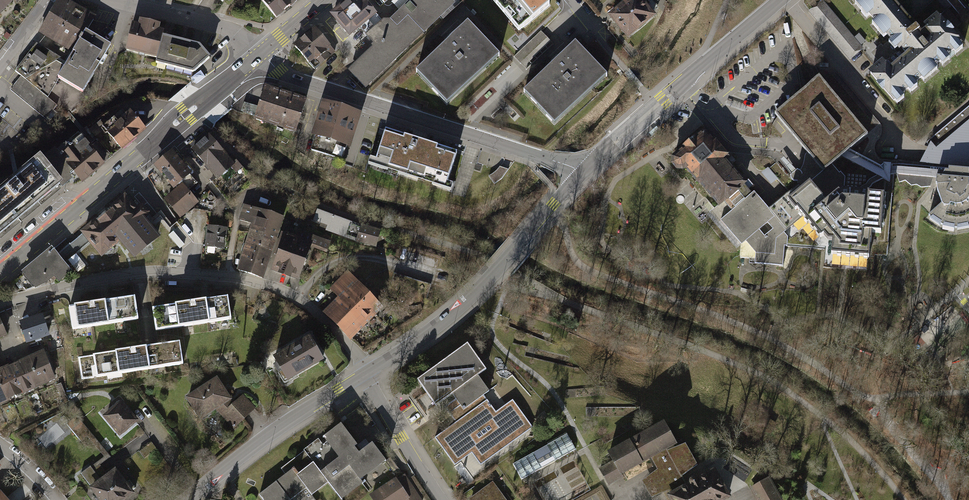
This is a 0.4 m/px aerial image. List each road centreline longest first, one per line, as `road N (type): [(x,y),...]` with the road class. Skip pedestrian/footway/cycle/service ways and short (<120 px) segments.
road 1 (residential): [(366,374),(316,311),(273,287),(227,276),(140,273),(0,305)]
road 2 (residential): [(581,174),(288,75),(260,54)]
road 3 (secondary): [(0,273),(260,54)]
road 4 (tertiary): [(581,174),(470,298),(366,374)]
road 5 (tertiary): [(782,0),(581,174)]
road 6 (tertiary): [(366,374),(186,499)]
road 7 (residential): [(260,54),(229,30),(112,0)]
road 8 (residential): [(442,499),(366,374)]

